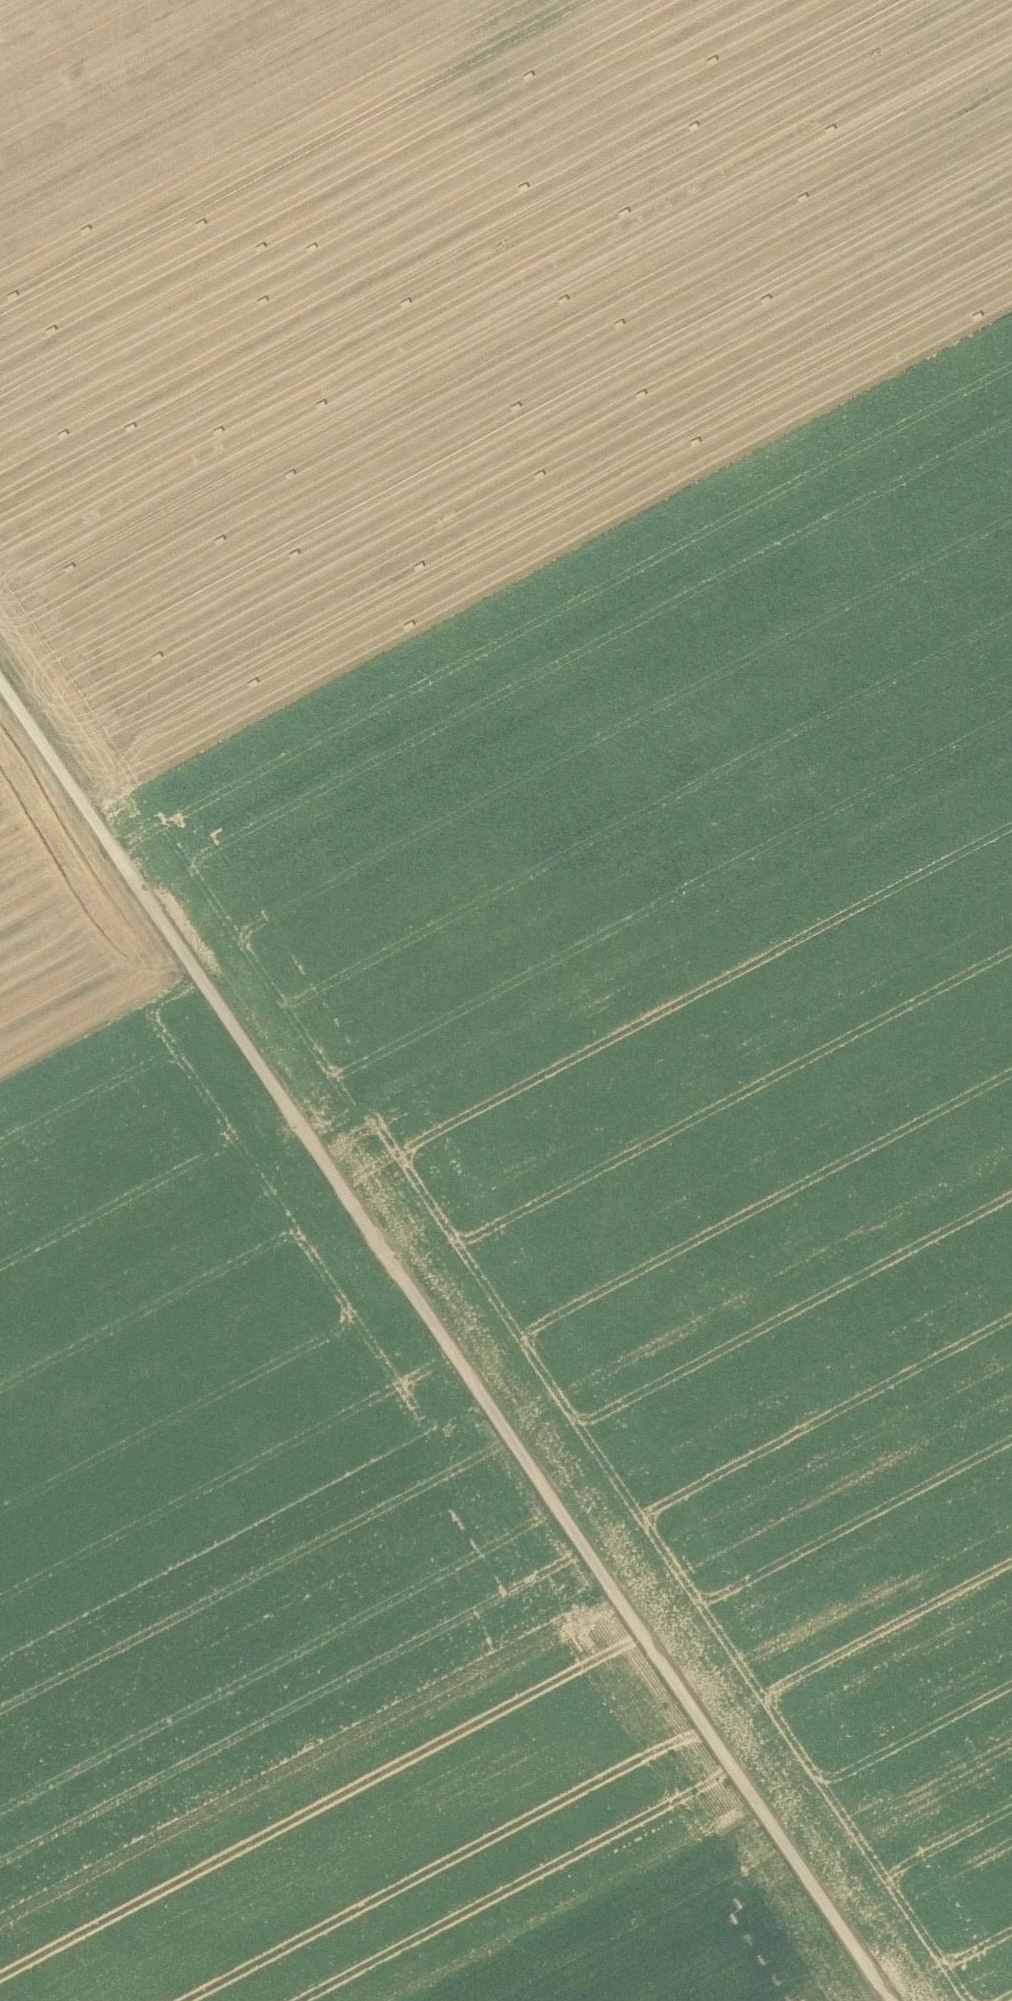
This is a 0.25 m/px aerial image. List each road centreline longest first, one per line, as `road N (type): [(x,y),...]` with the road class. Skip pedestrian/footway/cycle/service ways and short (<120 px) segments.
road 1 (track): [(0,680),(893,2000)]

